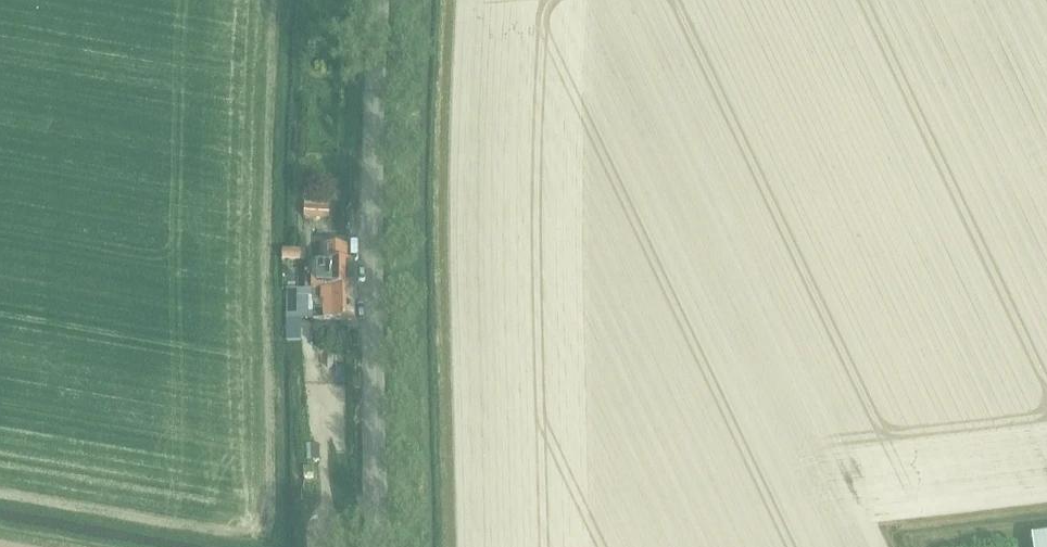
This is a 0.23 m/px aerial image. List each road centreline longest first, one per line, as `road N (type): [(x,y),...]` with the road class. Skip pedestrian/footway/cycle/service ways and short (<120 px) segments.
road 1 (unclassified): [(379,546),(373,114),(380,0)]

